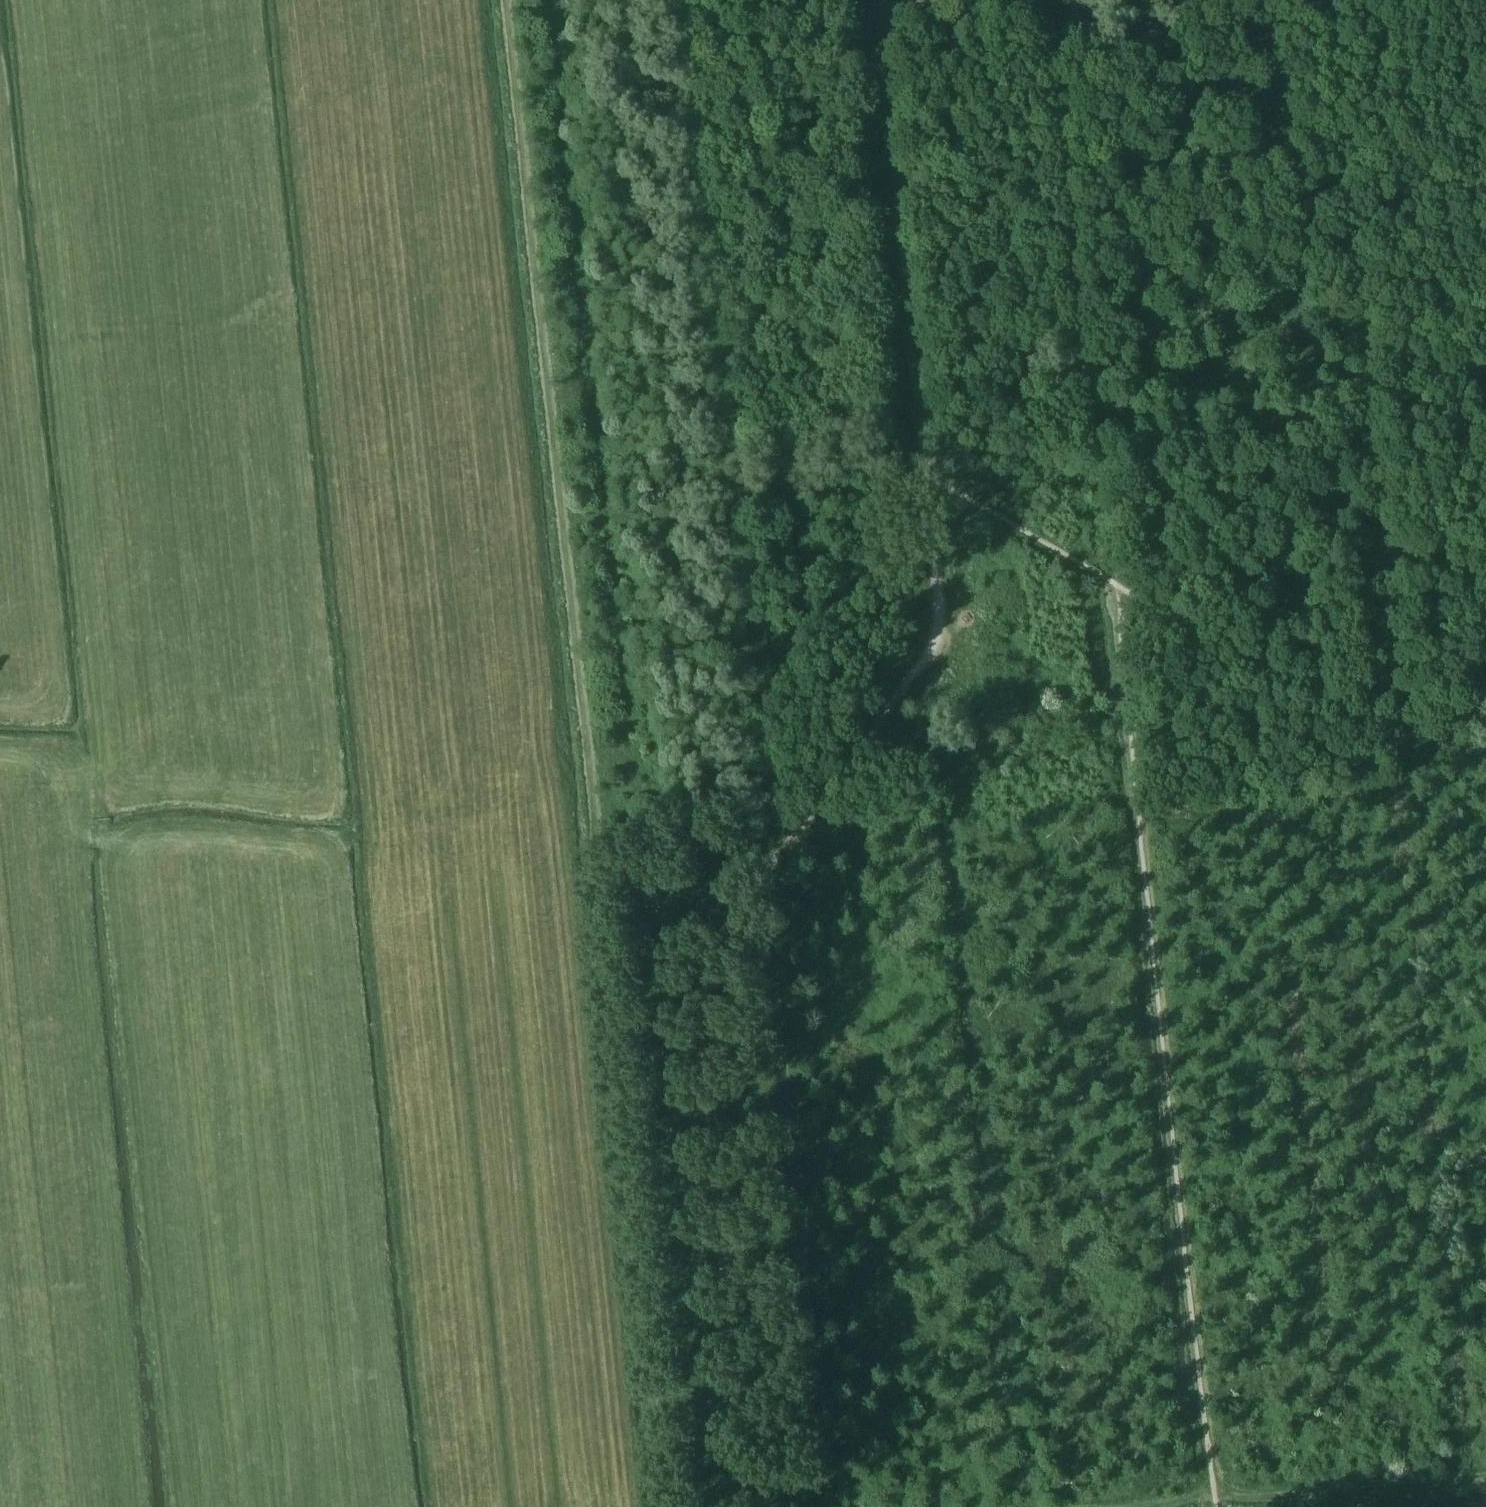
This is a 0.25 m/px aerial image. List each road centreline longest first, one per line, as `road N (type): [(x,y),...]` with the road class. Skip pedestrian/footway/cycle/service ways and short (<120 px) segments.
road 1 (track): [(747,1506),(701,990),(716,950),(934,652),(942,623),(927,479)]
road 2 (track): [(927,479),(876,4)]

